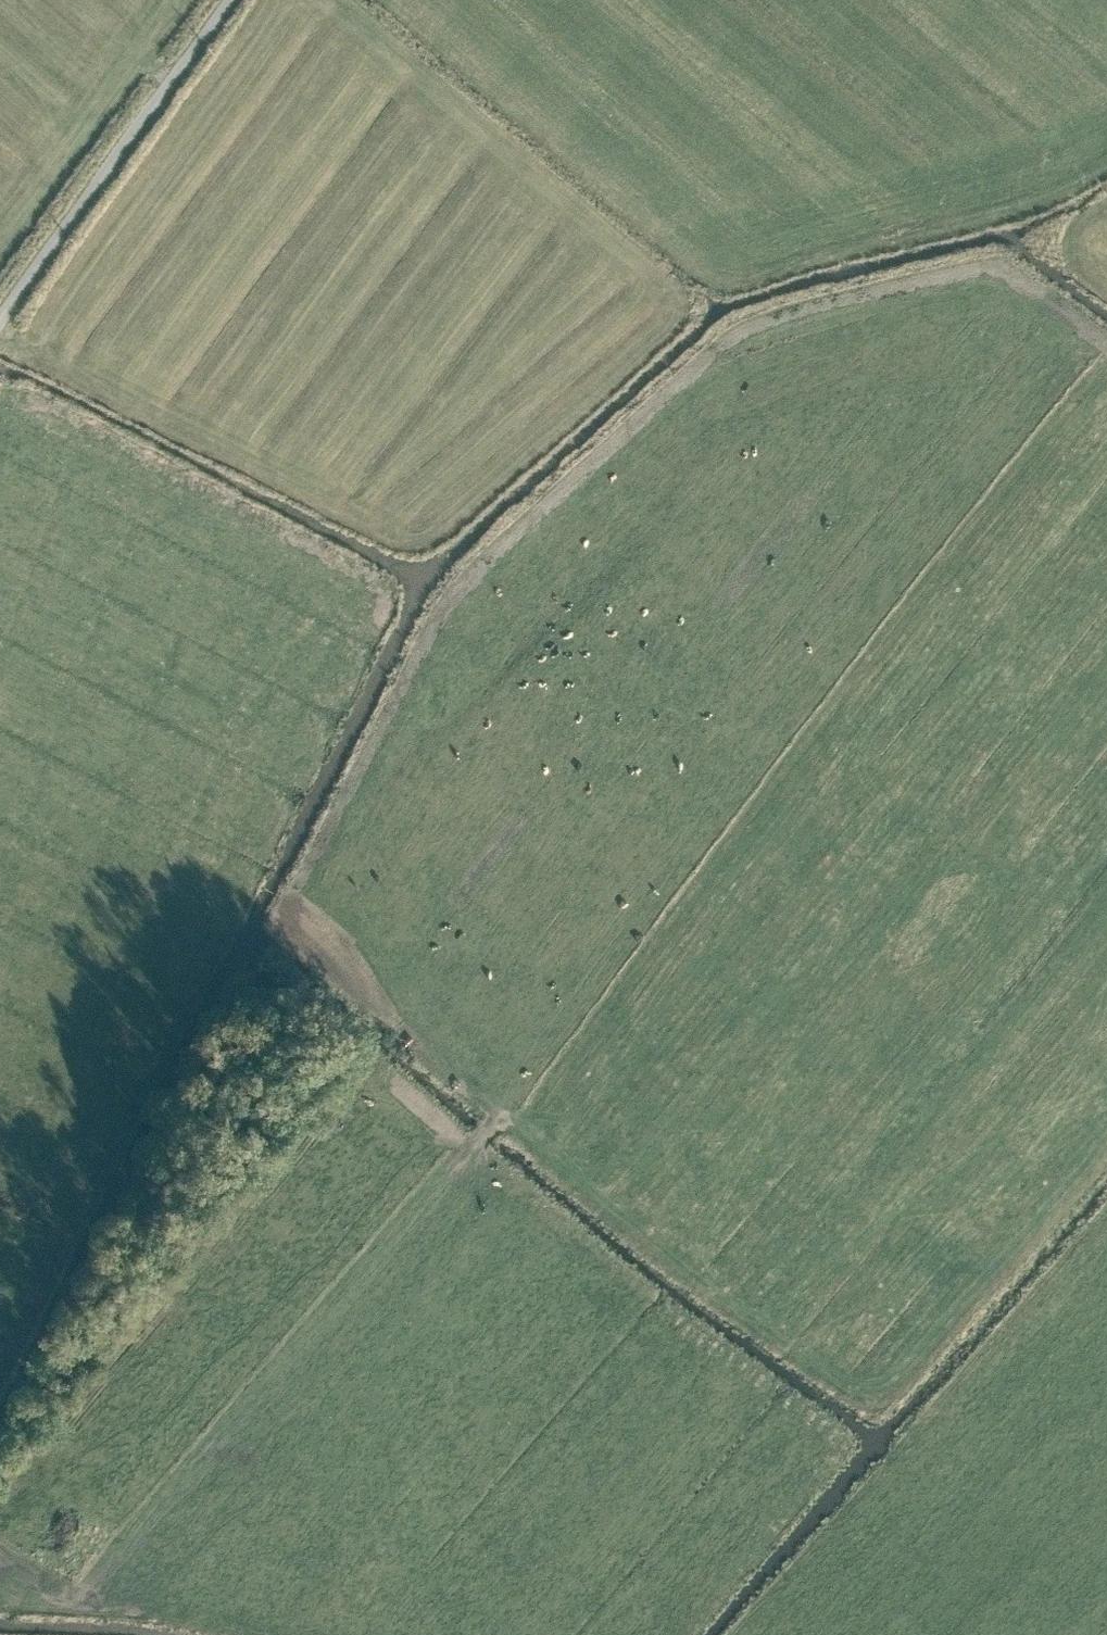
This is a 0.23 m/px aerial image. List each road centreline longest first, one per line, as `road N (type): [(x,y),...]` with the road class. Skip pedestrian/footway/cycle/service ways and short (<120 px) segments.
road 1 (unclassified): [(0,322),(236,0)]

